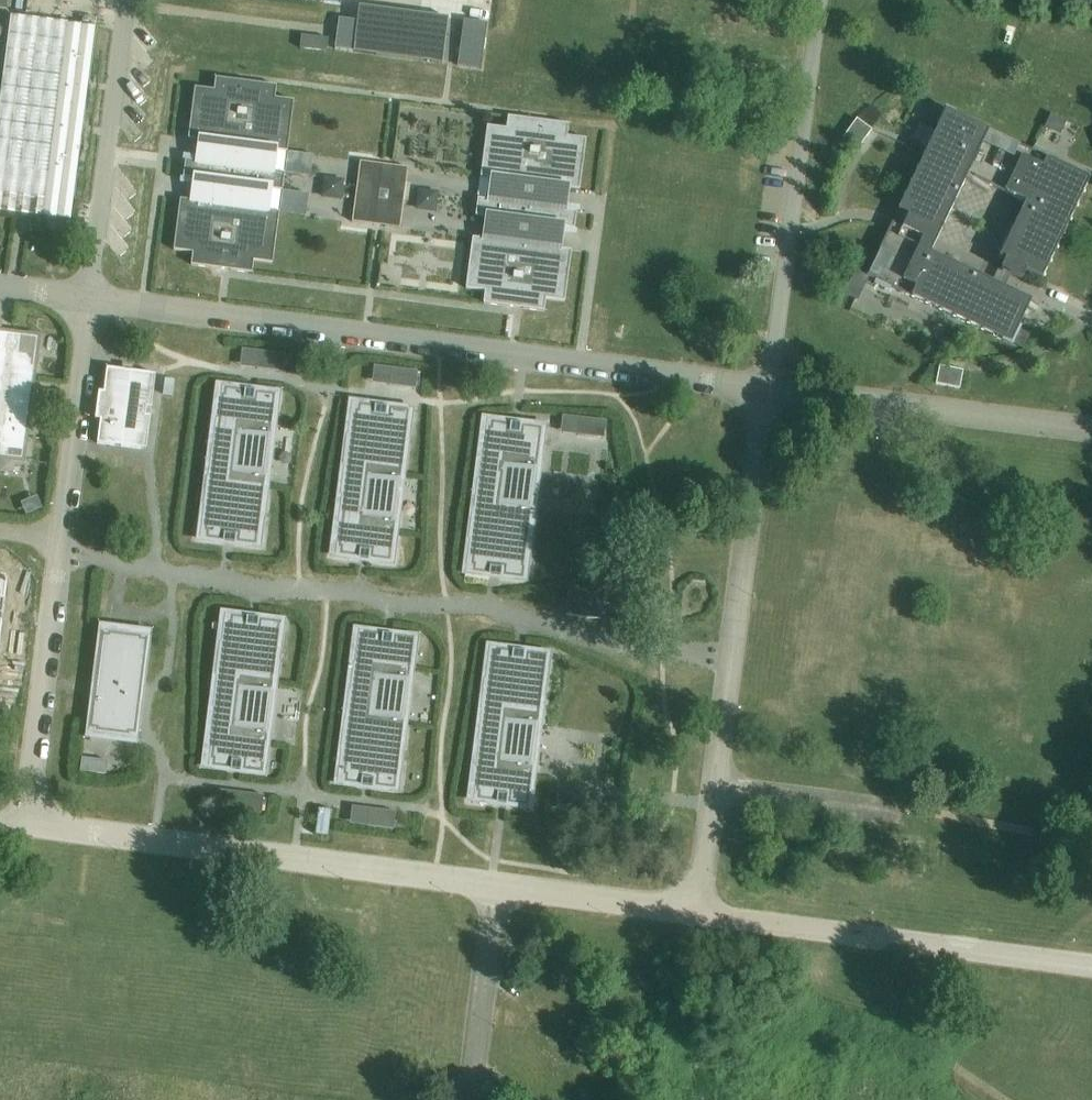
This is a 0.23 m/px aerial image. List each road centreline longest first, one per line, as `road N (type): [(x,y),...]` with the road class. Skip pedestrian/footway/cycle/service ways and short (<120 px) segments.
road 1 (residential): [(91,297),(768,391)]
road 2 (residential): [(29,830),(91,297)]
road 3 (residential): [(696,913),(768,391)]
road 4 (residential): [(29,830),(496,885)]
road 5 (residential): [(696,913),(1091,964)]
road 6 (residential): [(768,391),(824,0)]
road 7 (residential): [(768,391),(1091,431)]
road 8 (residential): [(468,1099),(496,885)]
road 9 (residential): [(496,885),(696,913)]

